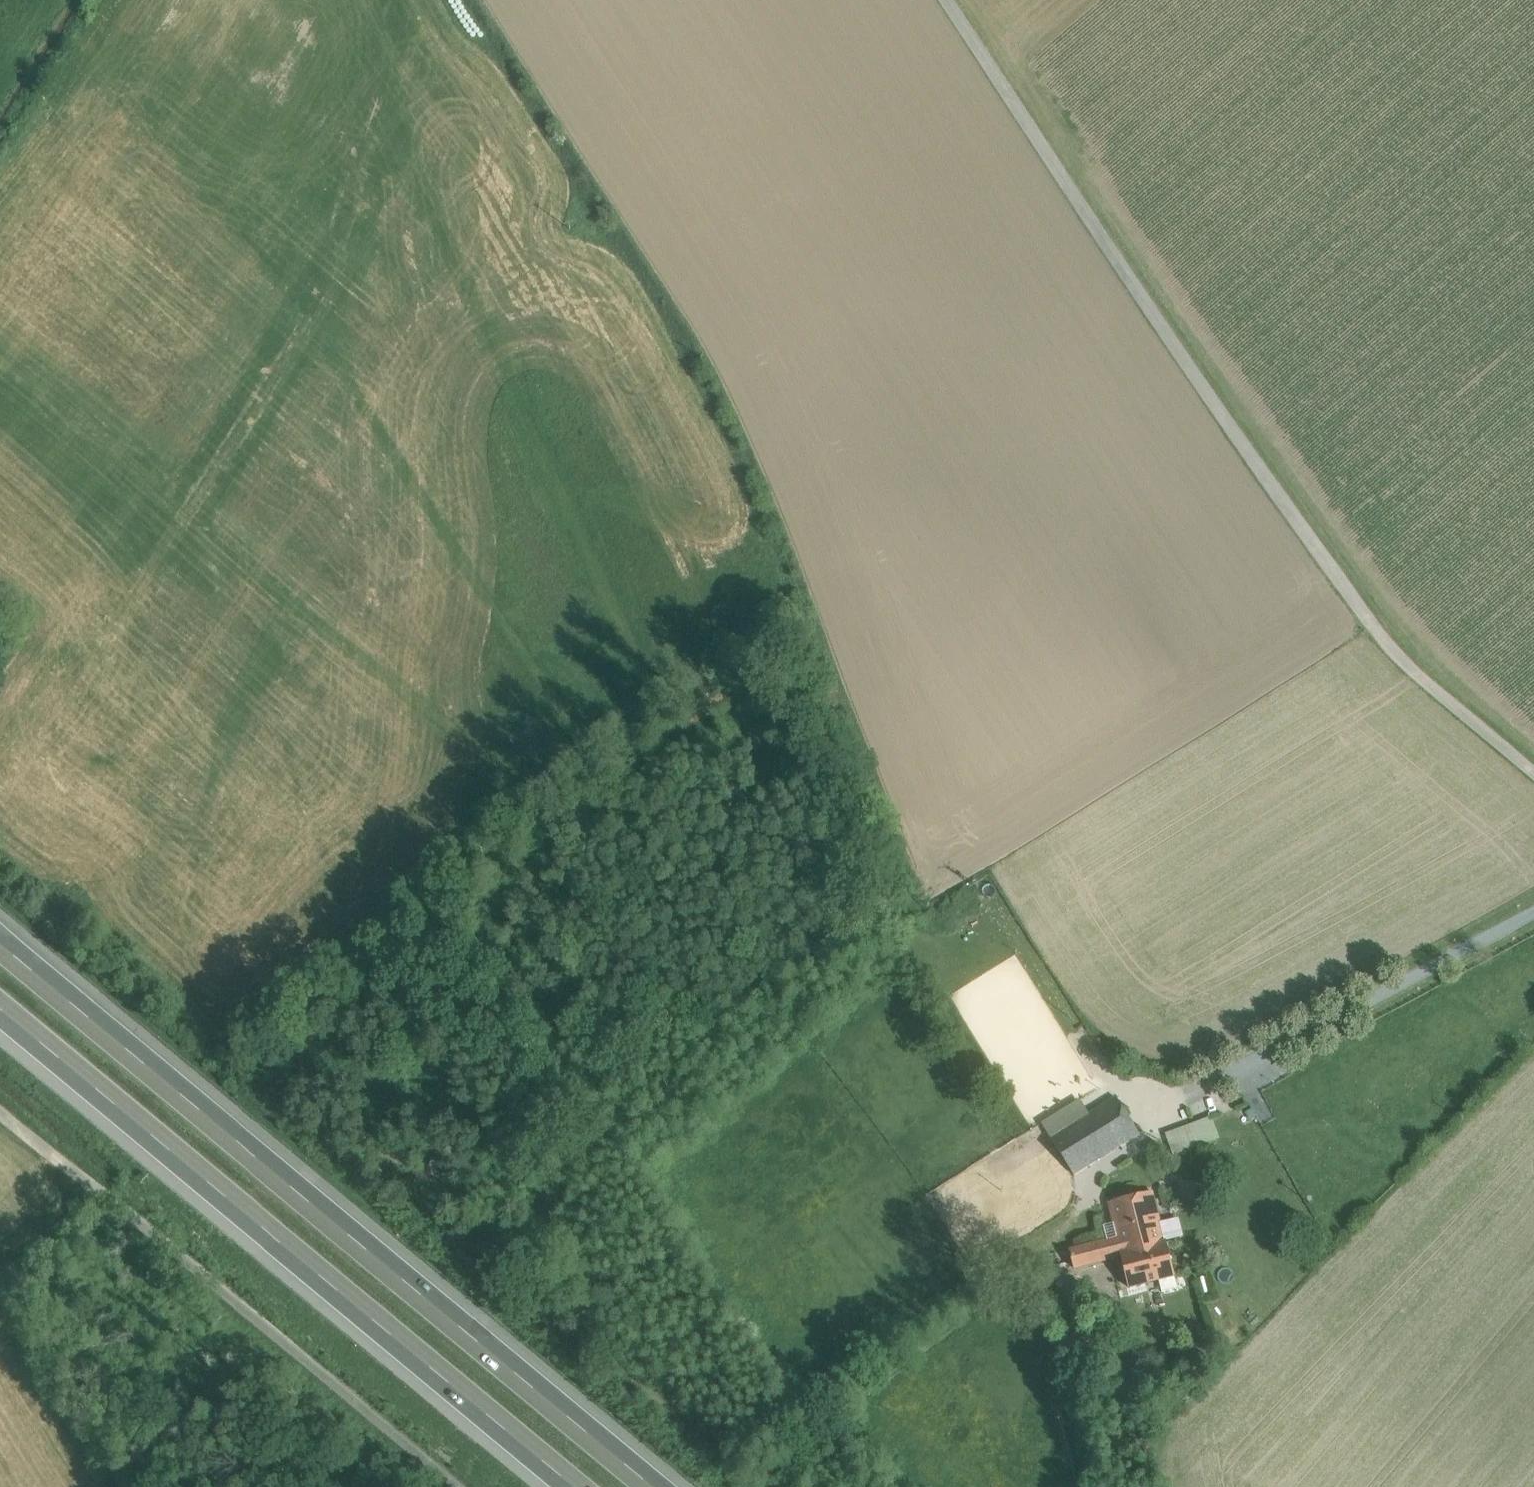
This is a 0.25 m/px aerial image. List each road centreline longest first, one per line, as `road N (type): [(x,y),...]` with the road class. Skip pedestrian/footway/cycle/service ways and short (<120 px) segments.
road 1 (track): [(1533,773),(1395,655),(1191,367),(948,0)]
road 2 (motorway): [(662,1486),(0,941)]
road 3 (motorway): [(0,1003),(588,1486)]
road 4 (track): [(468,1486),(339,1373),(93,1188),(0,1108)]

